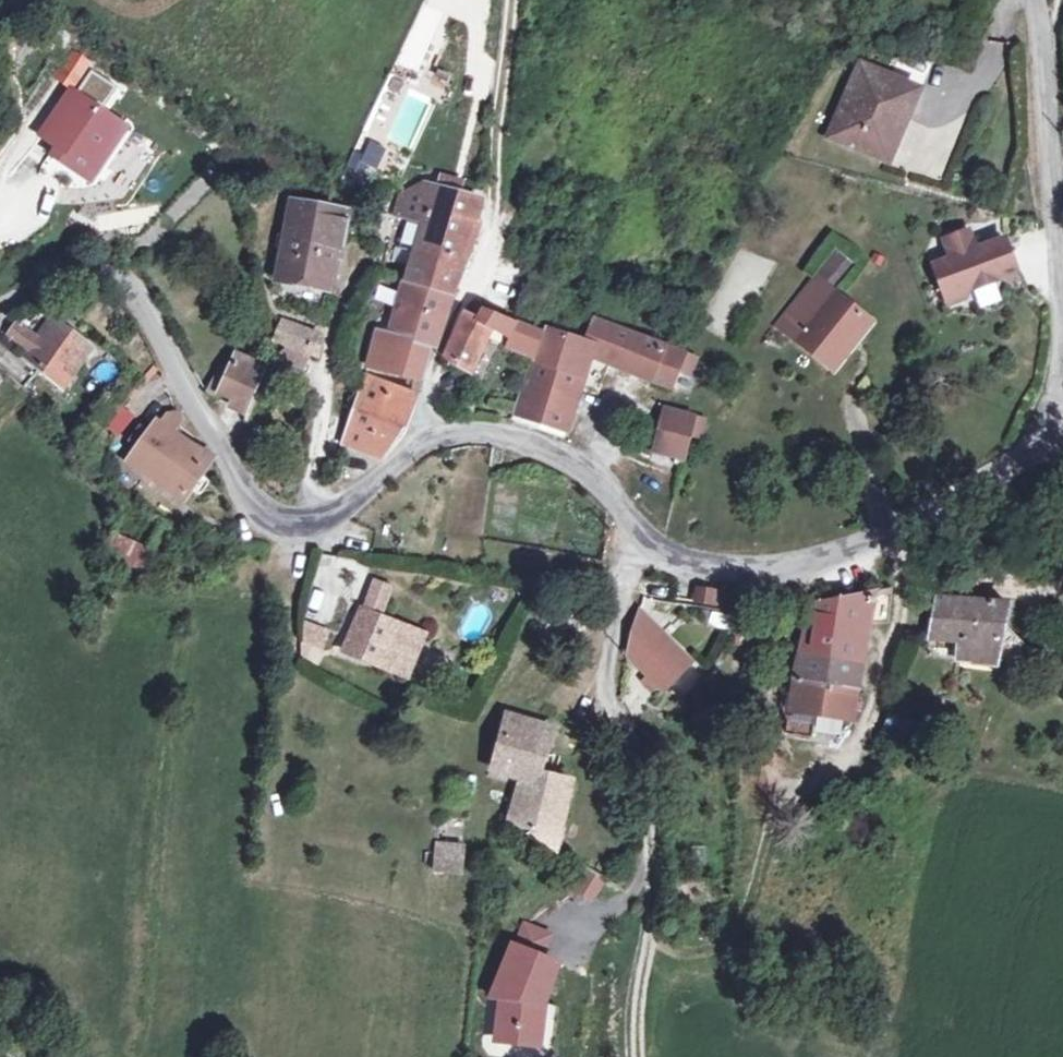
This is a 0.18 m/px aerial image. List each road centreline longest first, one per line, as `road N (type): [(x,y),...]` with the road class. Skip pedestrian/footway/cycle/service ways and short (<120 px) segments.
road 1 (unclassified): [(1062,422),(930,509),(809,562),(764,569),(665,556),(639,537),(584,462),(499,432),(440,439),(329,518),(303,526),(264,512),(138,292),(89,268),(0,303)]
road 2 (track): [(639,537),(608,669),(654,843),(641,977),(643,1056)]
road 3 (unclassified): [(1037,0),(1062,289)]

